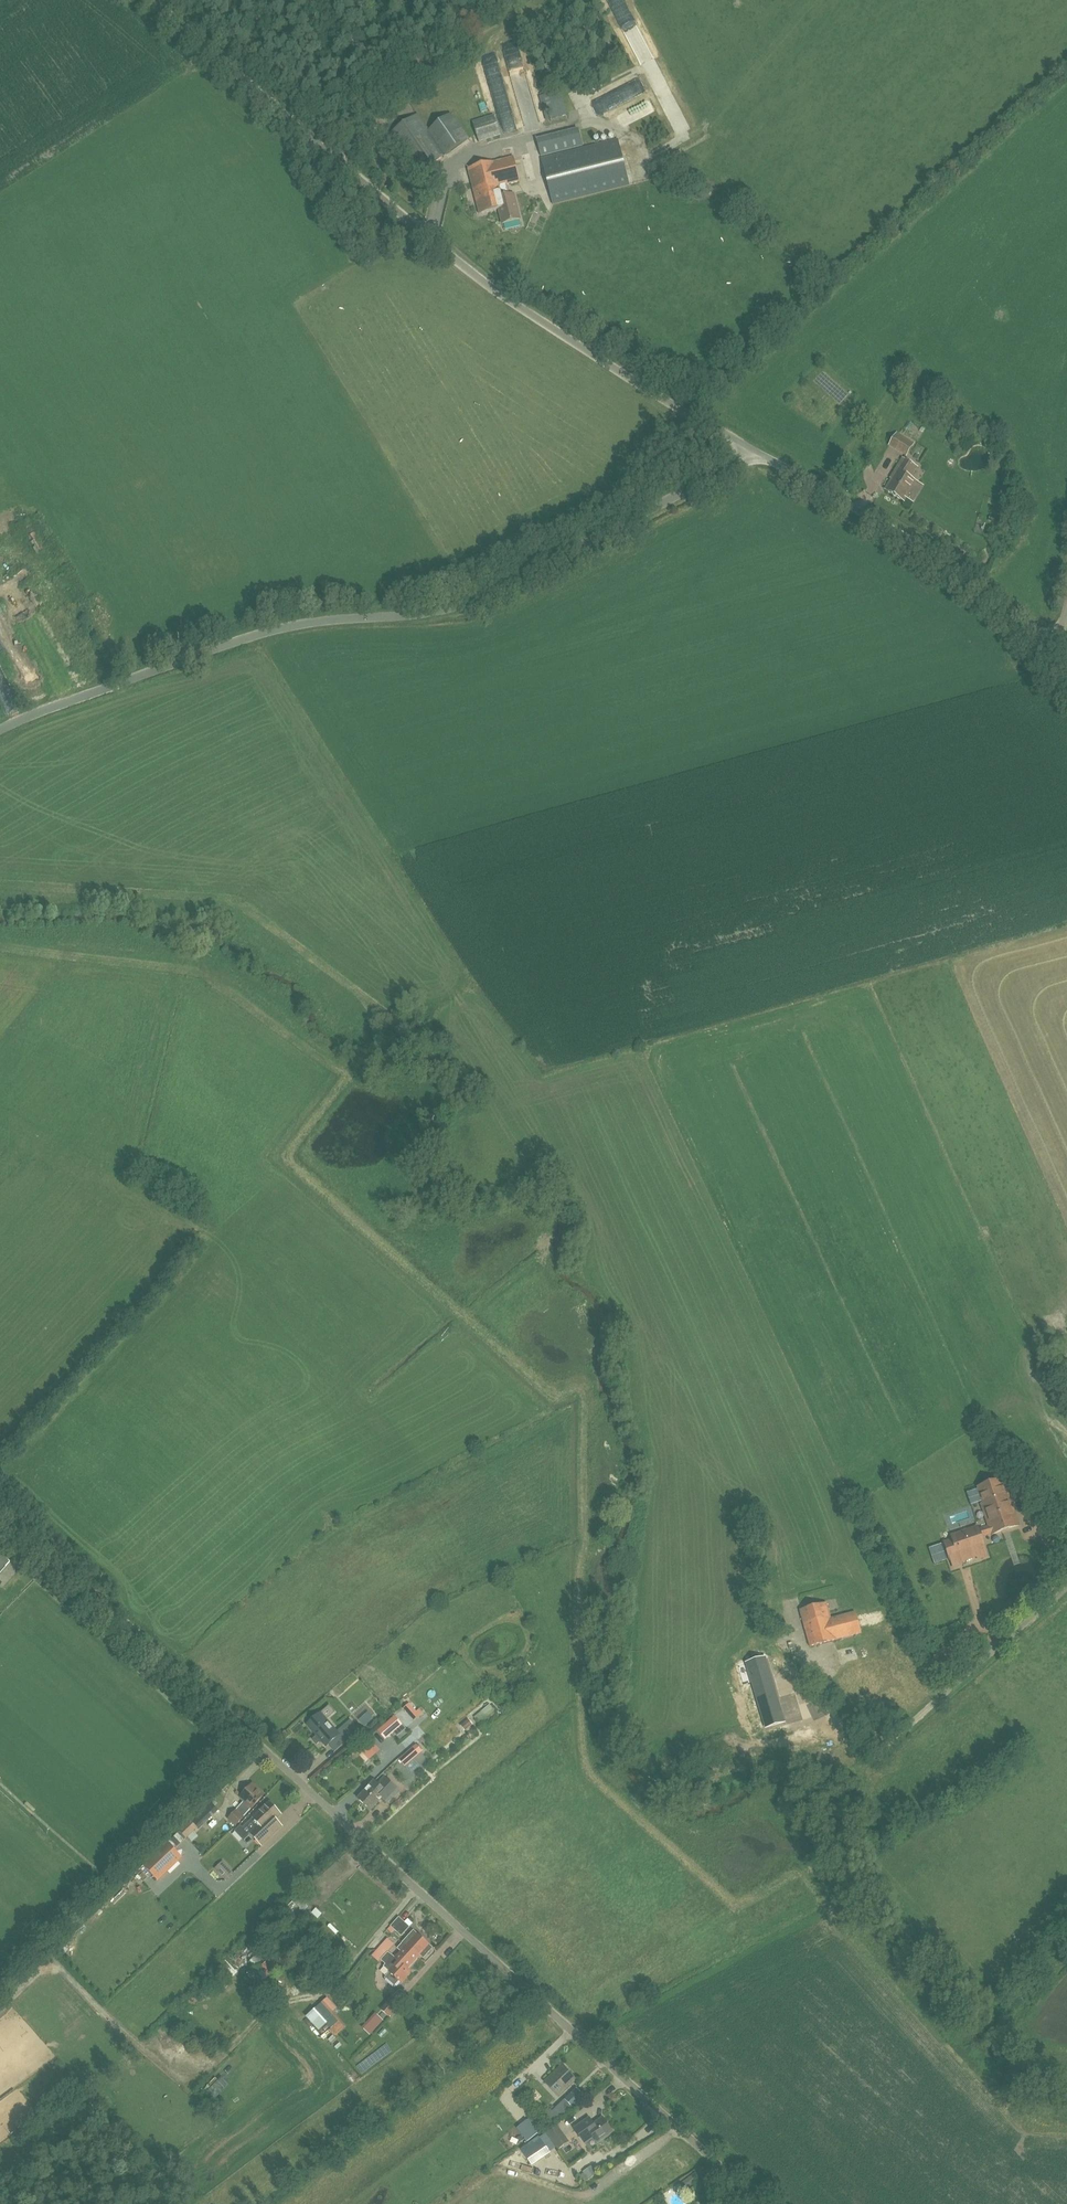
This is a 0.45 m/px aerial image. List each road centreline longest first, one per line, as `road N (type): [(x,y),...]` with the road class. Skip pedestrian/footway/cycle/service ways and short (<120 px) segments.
road 1 (unclassified): [(763,2203),(0,1510)]
road 2 (unclassified): [(0,730),(273,630),(443,614),(512,585),(753,449)]
road 3 (unclassified): [(753,449),(502,303),(146,0)]
road 4 (unclassified): [(1050,644),(956,568),(753,449)]
road 5 (unclassified): [(885,1742),(1066,1585)]

